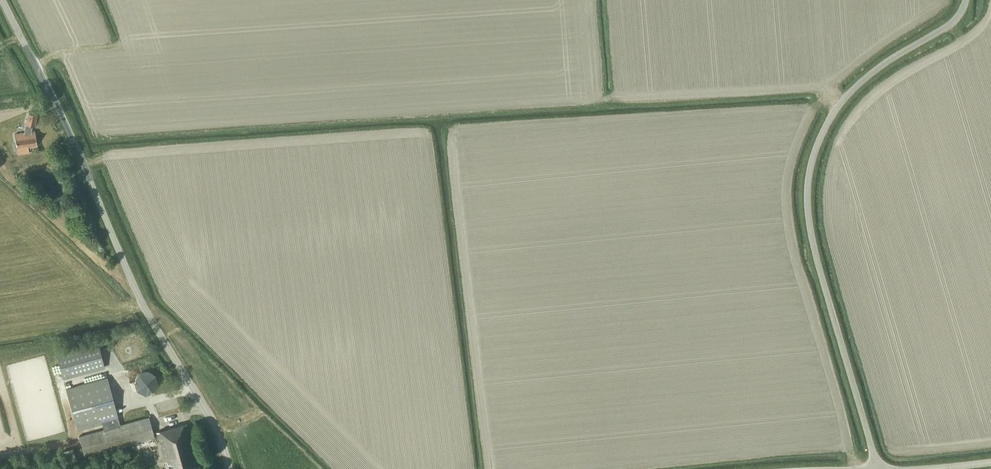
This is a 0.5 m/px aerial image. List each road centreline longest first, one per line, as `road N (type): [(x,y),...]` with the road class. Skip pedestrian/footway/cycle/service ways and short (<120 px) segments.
road 1 (unclassified): [(878,468),(813,246),(810,172),(844,99),(951,23),(966,0)]
road 2 (unclassified): [(229,468),(215,426),(142,304),(67,124),(3,0)]

